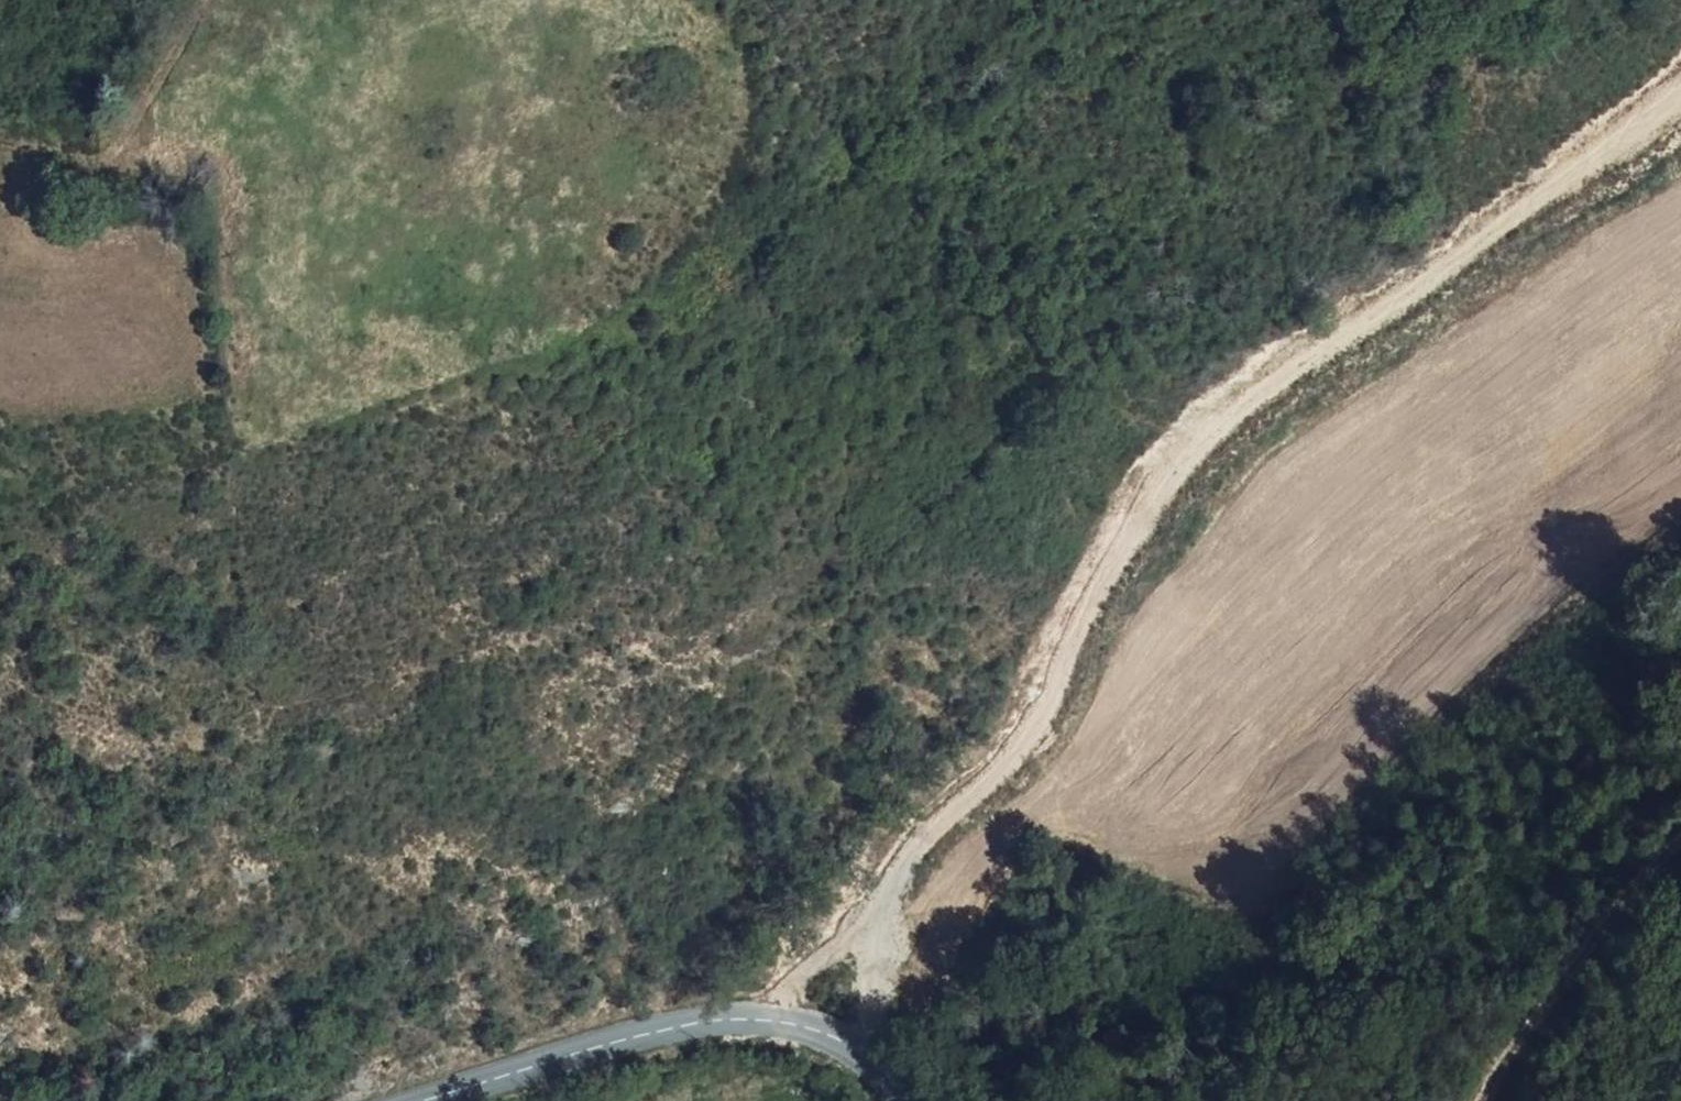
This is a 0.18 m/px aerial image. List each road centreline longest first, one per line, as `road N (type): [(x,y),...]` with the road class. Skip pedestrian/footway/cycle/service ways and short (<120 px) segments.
road 1 (secondary): [(912,1100),(881,1054),(814,1023),(751,1022),(683,1028),(439,1100)]
road 2 (track): [(1482,1100),(1576,969),(1680,846)]

